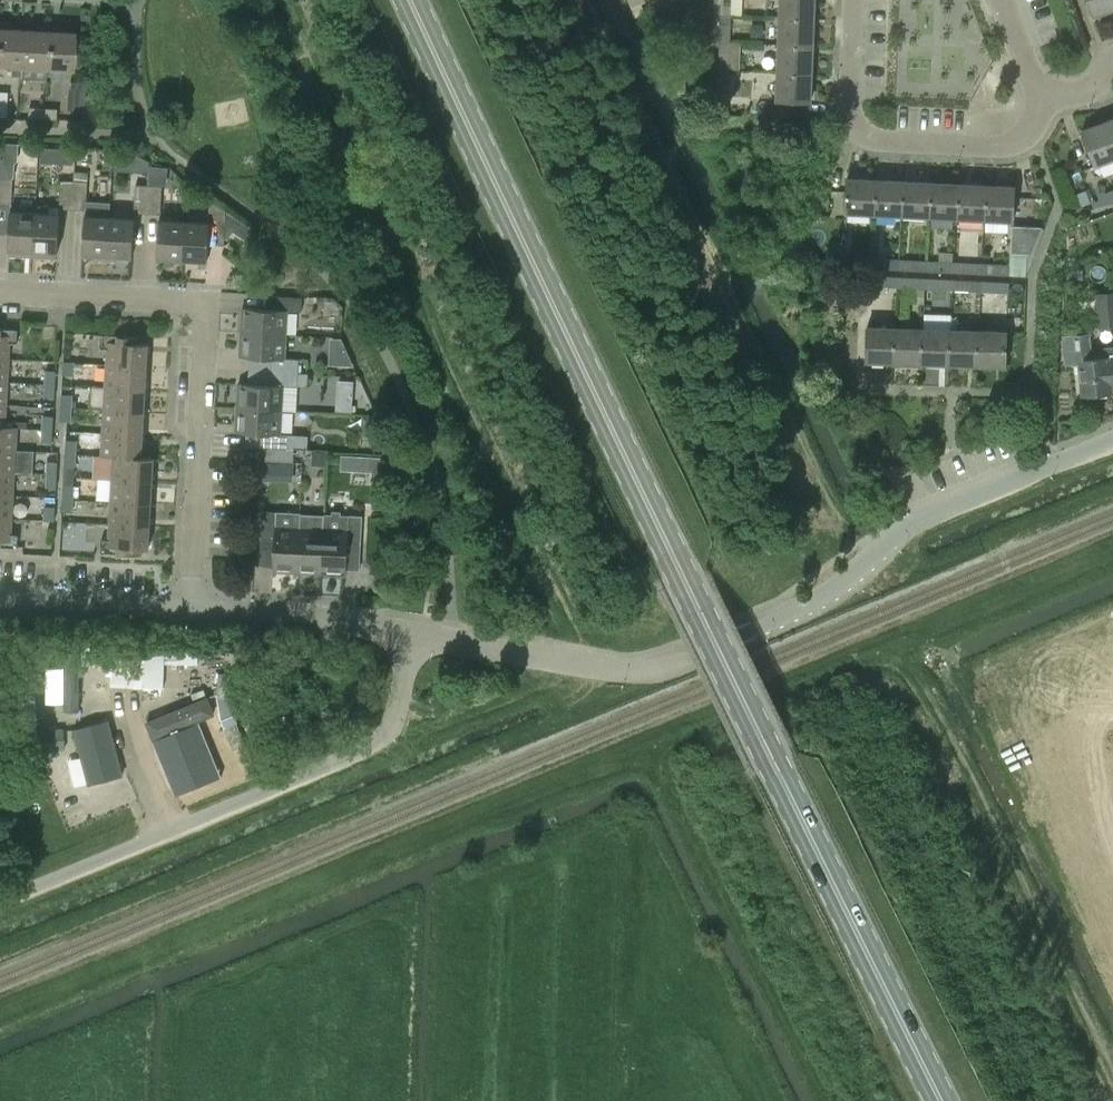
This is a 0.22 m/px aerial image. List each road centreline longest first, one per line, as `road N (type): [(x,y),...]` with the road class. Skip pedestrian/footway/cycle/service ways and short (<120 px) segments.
road 1 (primary): [(942,1100),(412,0)]
road 2 (residential): [(412,629),(603,667),(673,662),(819,597),(891,536),(934,510),(1112,436)]
road 3 (unclassified): [(0,899),(372,746),(398,708),(412,629)]
road 4 (residential): [(193,605),(207,306),(0,292)]
road 5 (residential): [(1041,110),(1027,135),(1006,147),(873,139),(851,125),(844,97),(853,0)]
road 6 (residential): [(412,629),(193,605)]
road 7 (residential): [(193,605),(0,595)]

